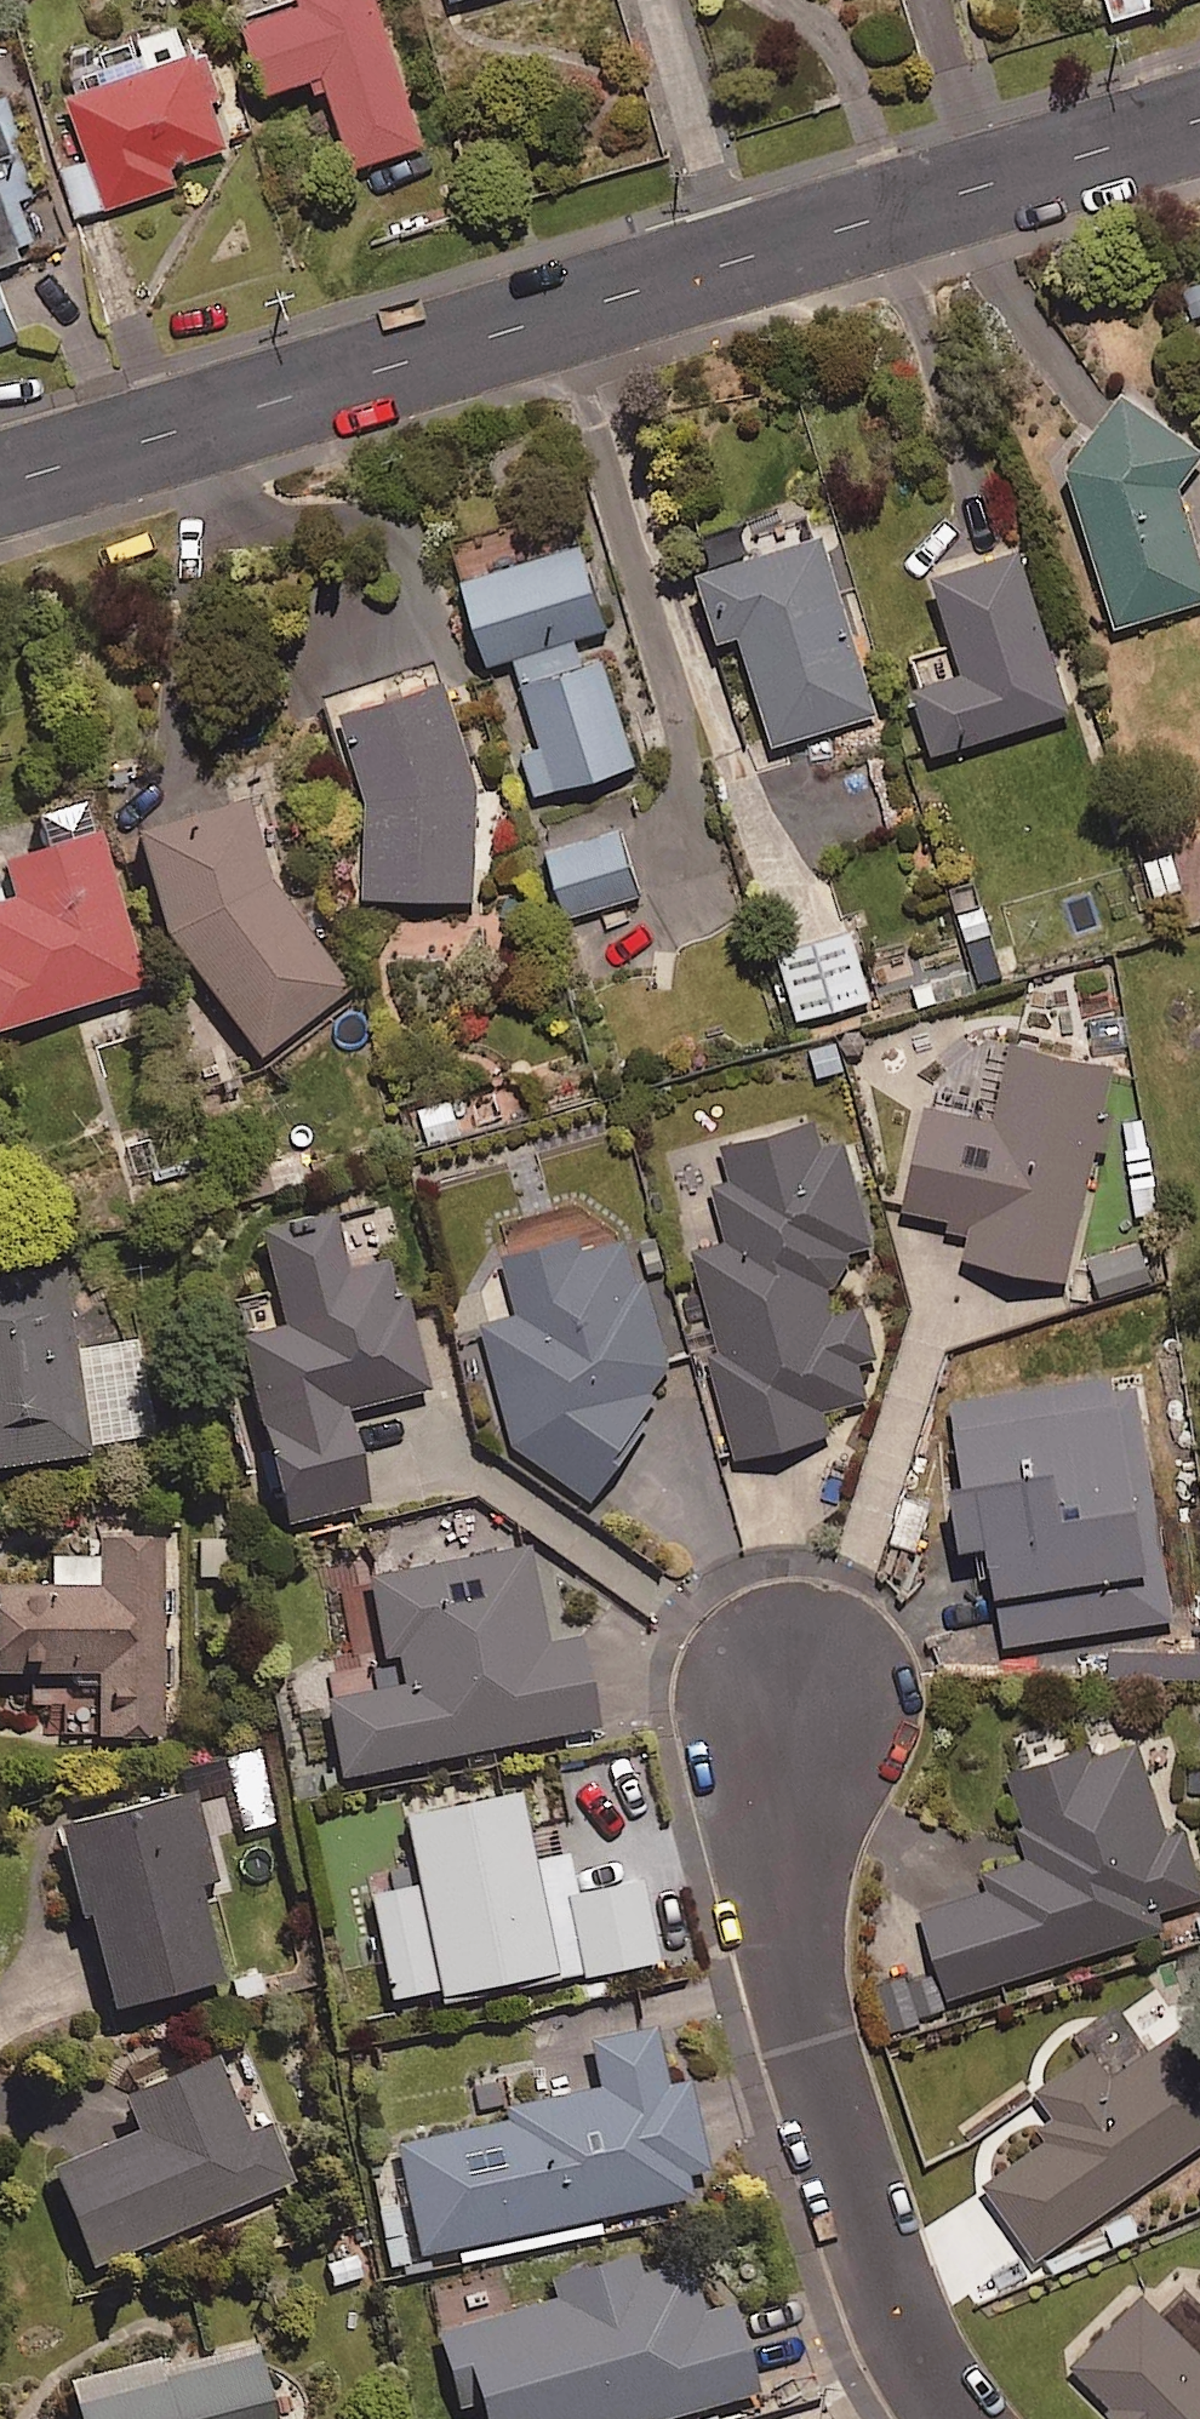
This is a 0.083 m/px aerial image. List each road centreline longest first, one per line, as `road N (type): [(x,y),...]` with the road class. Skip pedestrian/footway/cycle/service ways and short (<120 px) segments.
road 1 (residential): [(1199,122),(0,485)]
road 2 (residential): [(798,1686),(780,1864),(790,1966),(874,2268),(953,2418)]

